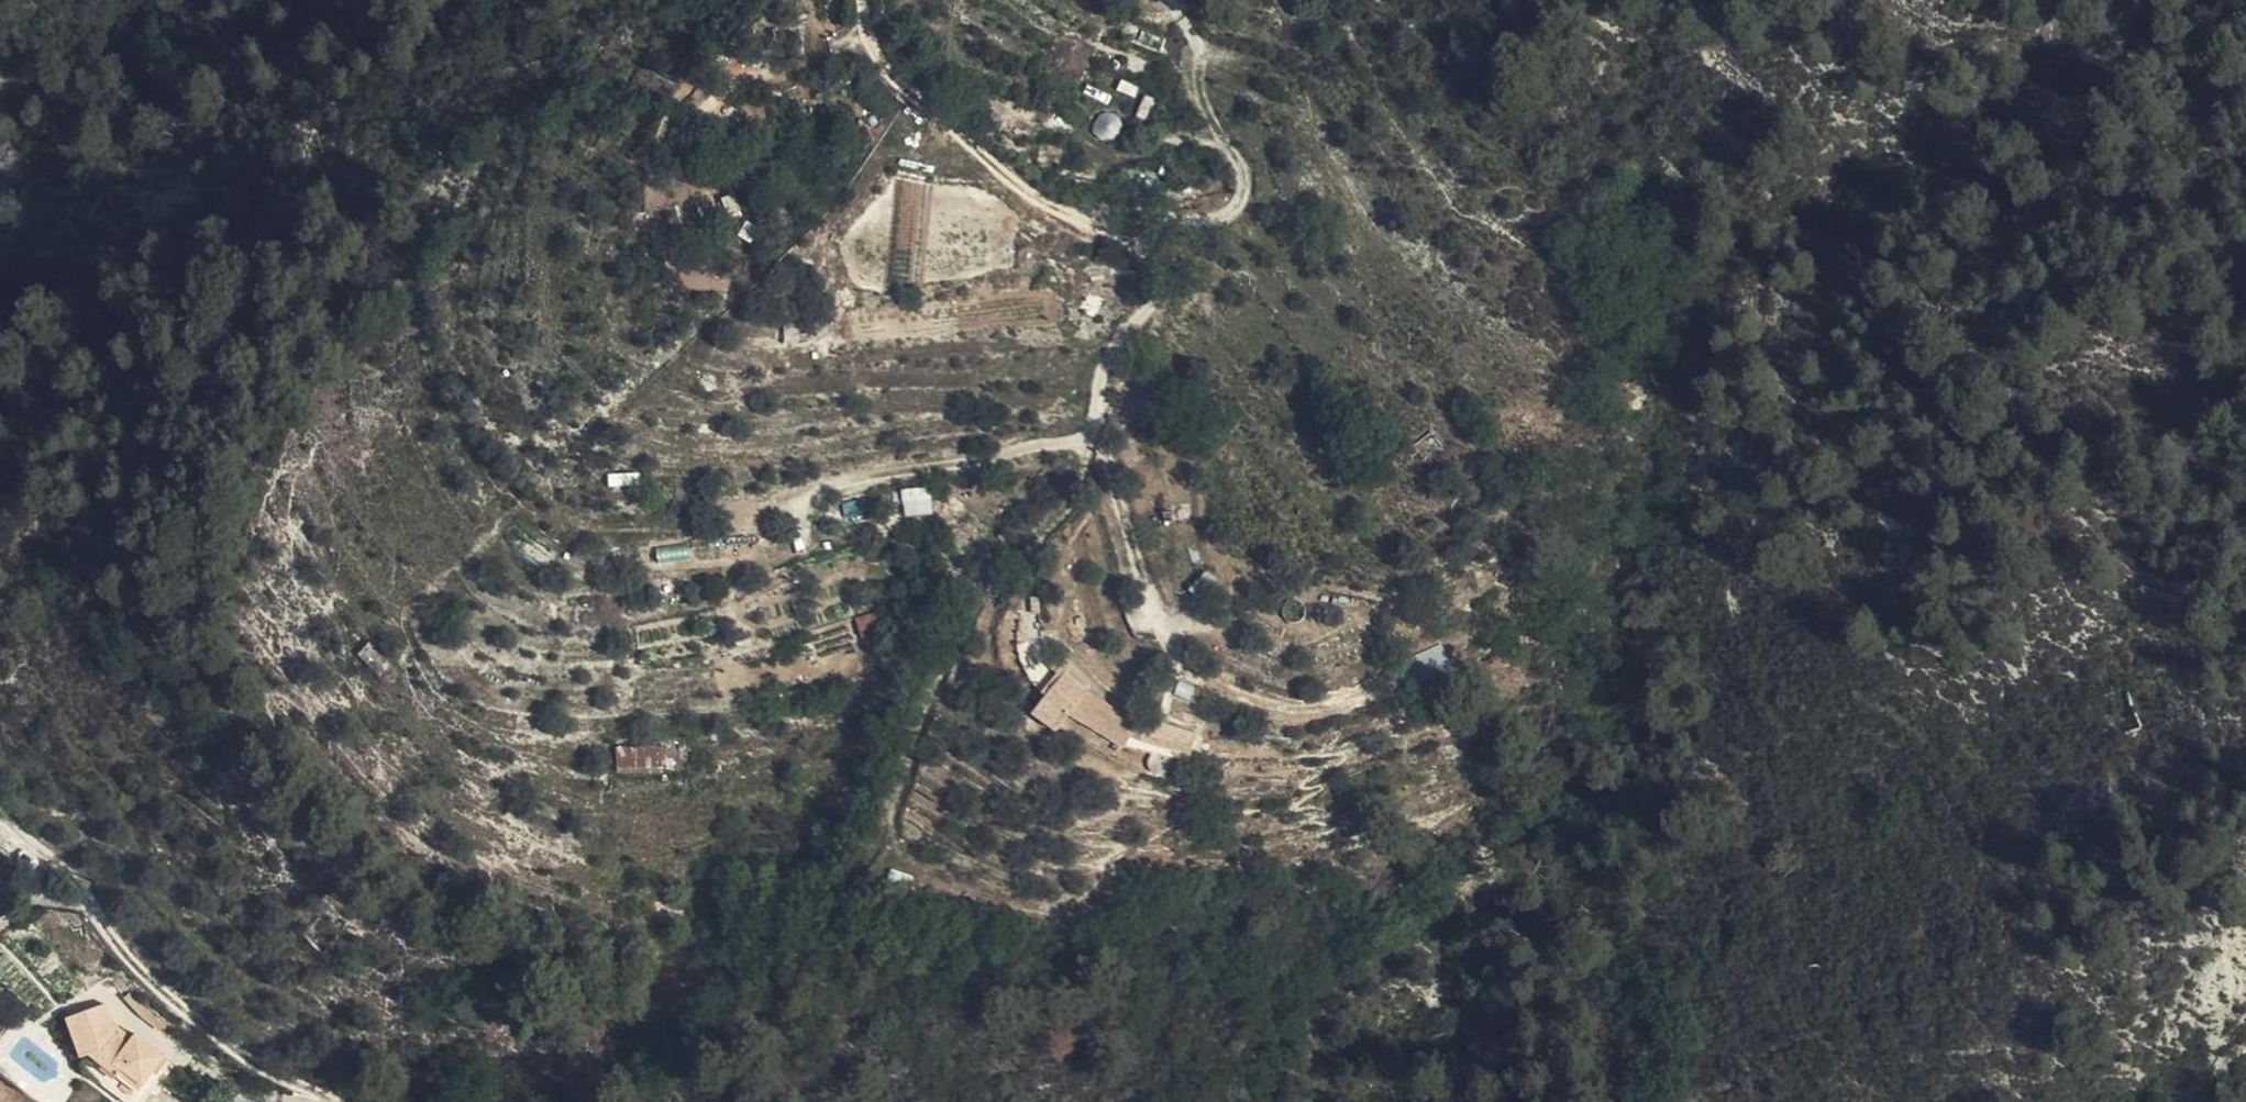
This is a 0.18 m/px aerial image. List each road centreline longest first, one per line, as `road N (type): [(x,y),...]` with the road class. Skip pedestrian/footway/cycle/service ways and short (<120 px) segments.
road 1 (track): [(866,0),(917,109),(1054,213),(1152,252),(1159,292),(1103,362),(1085,442)]
road 2 (track): [(327,1101),(275,1074),(141,976),(84,906),(25,907),(0,929)]

